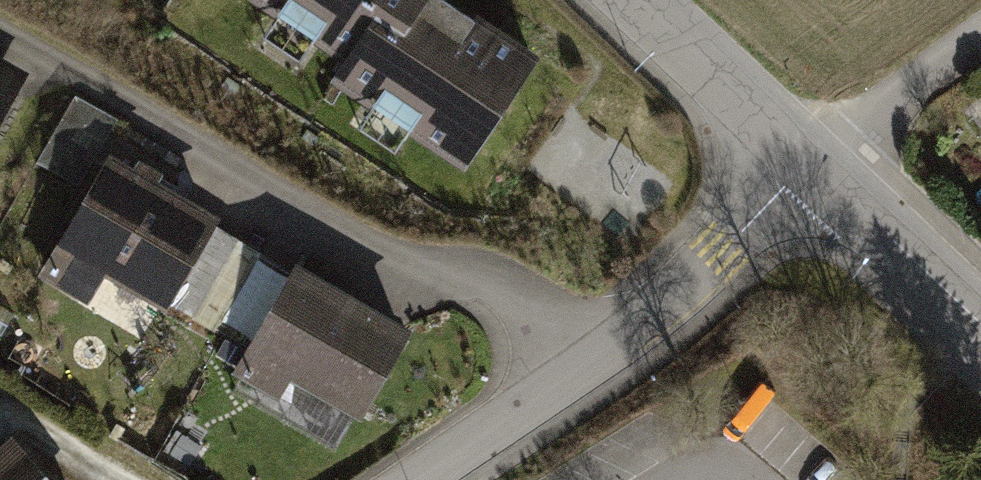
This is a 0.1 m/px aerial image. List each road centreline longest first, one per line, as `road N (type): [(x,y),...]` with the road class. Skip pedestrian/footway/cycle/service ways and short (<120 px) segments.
road 1 (residential): [(600,348),(0,37)]
road 2 (residential): [(600,348),(721,254),(811,162)]
road 3 (residential): [(399,479),(600,348)]
road 4 (residential): [(811,162),(980,332)]
road 5 (residential): [(639,0),(811,162)]

